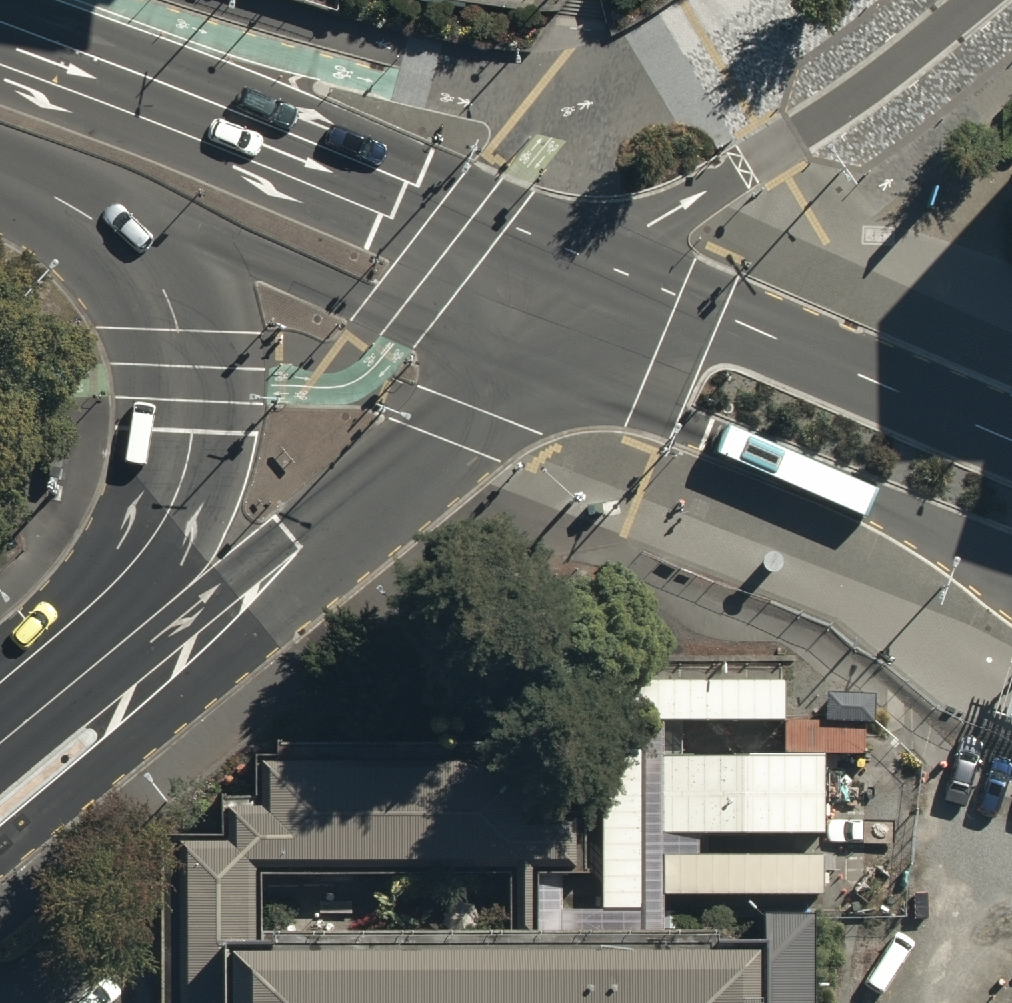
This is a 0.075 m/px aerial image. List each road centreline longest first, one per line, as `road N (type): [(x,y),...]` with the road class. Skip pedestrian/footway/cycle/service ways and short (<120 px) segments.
road 1 (secondary): [(0,760),(159,665),(273,572),(452,419),(603,265)]
road 2 (secondary): [(0,25),(603,265)]
road 3 (secondary): [(0,709),(79,614),(150,547),(185,478),(195,432),(194,382),(155,268),(111,227),(54,195)]
road 4 (residential): [(603,265),(881,76),(973,0)]
road 5 (secondary): [(603,265),(1011,440)]

